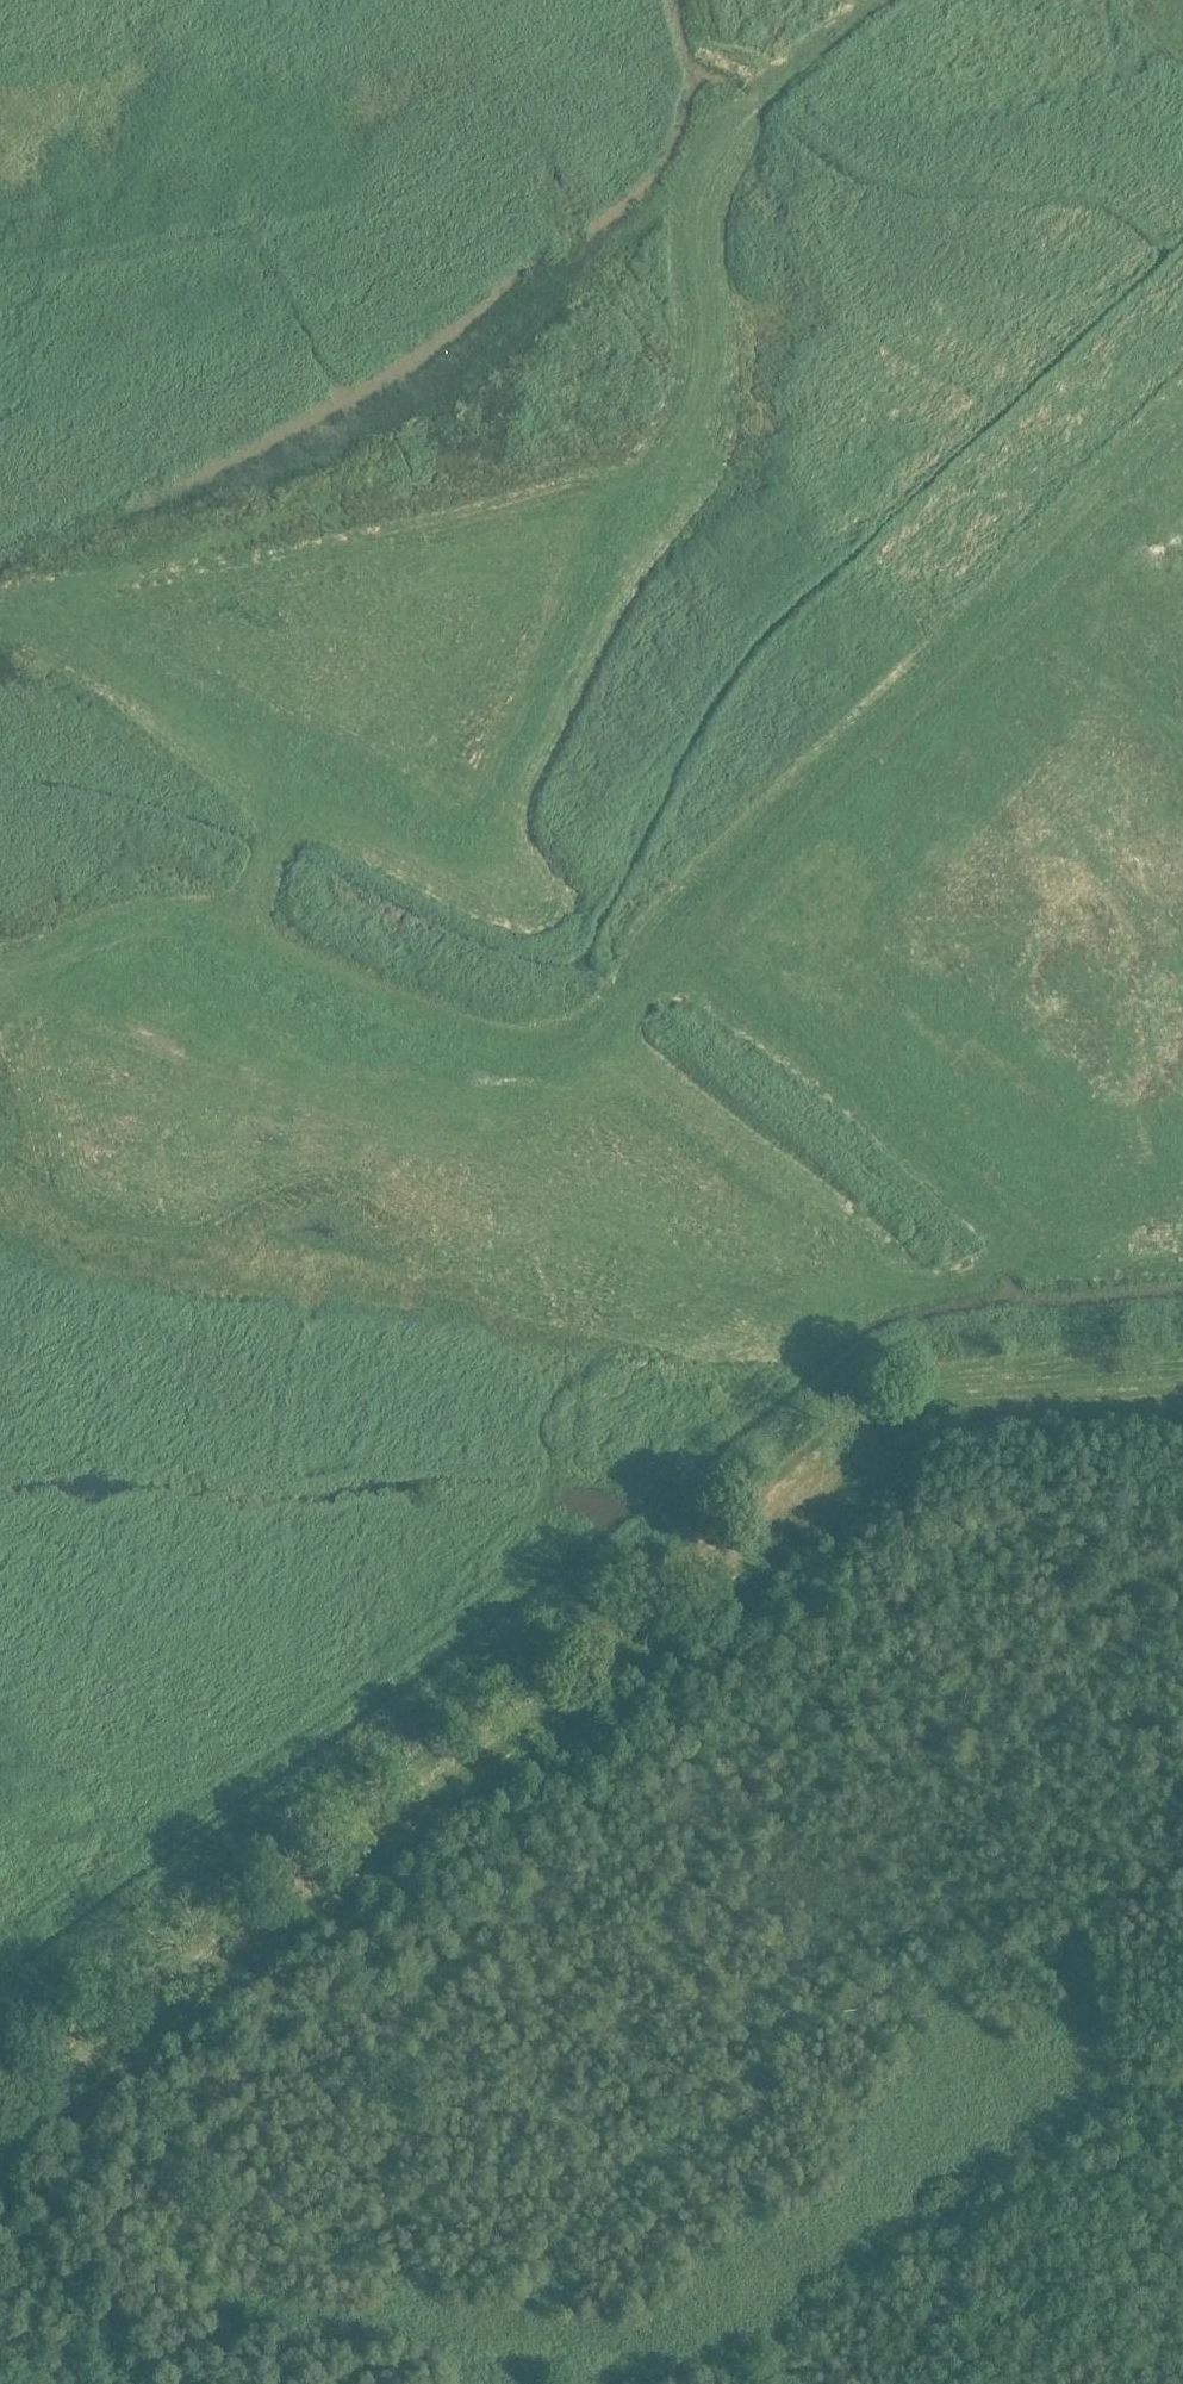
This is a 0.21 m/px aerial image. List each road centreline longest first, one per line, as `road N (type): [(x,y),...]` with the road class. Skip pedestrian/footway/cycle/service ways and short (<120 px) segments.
road 1 (track): [(0,2118),(886,1413),(958,1381),(1182,1367)]

